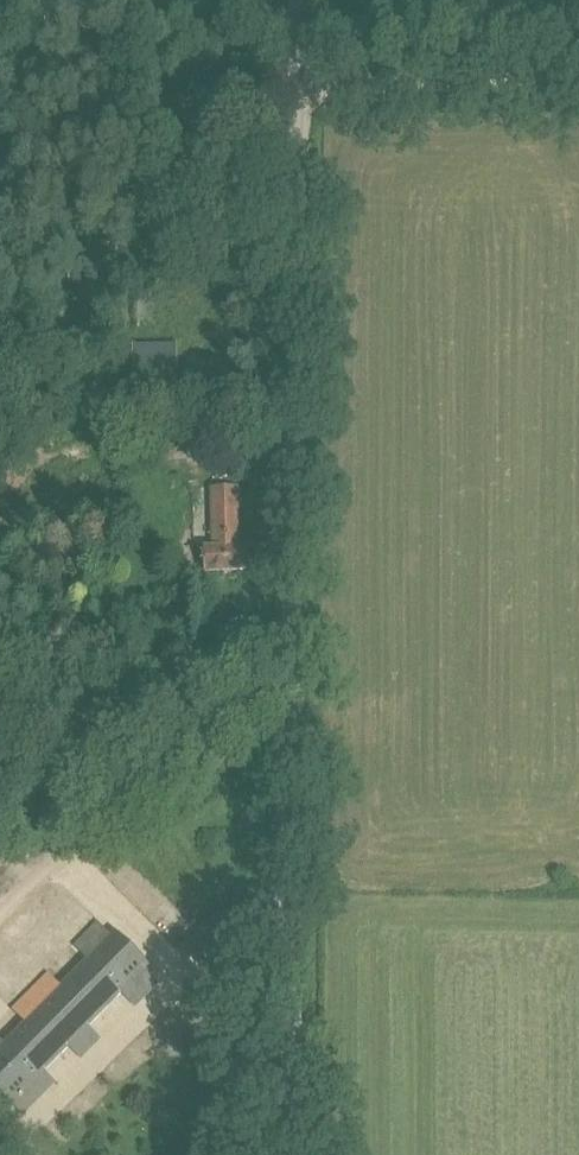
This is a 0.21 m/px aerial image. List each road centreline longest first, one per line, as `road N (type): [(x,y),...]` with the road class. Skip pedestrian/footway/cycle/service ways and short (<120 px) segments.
road 1 (unclassified): [(290,1154),(299,0)]
road 2 (track): [(291,698),(254,708),(177,753),(0,910)]
road 3 (track): [(298,83),(578,76)]

